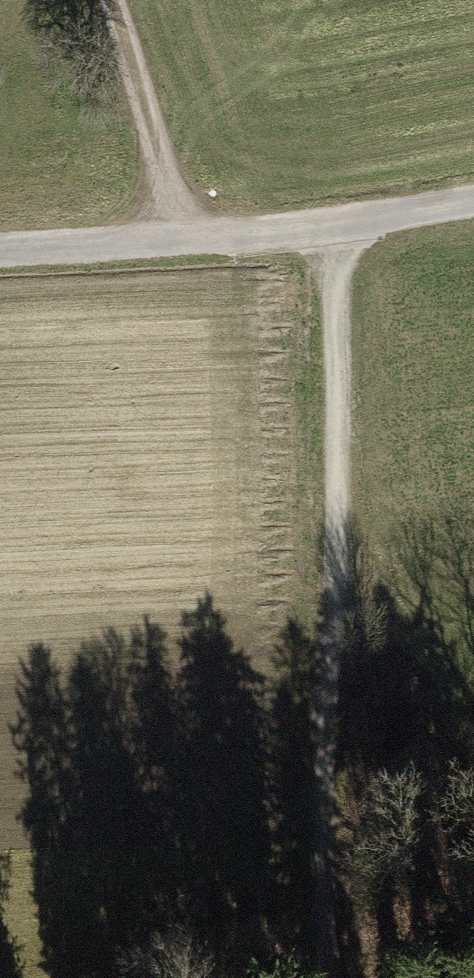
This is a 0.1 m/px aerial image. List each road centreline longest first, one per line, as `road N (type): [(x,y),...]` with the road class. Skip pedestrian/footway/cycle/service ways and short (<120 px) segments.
road 1 (track): [(331,239),(334,570),(318,847),(327,977)]
road 2 (track): [(473,207),(331,239),(0,259)]
road 3 (track): [(181,250),(108,0)]
road 4 (track): [(473,704),(334,570)]

